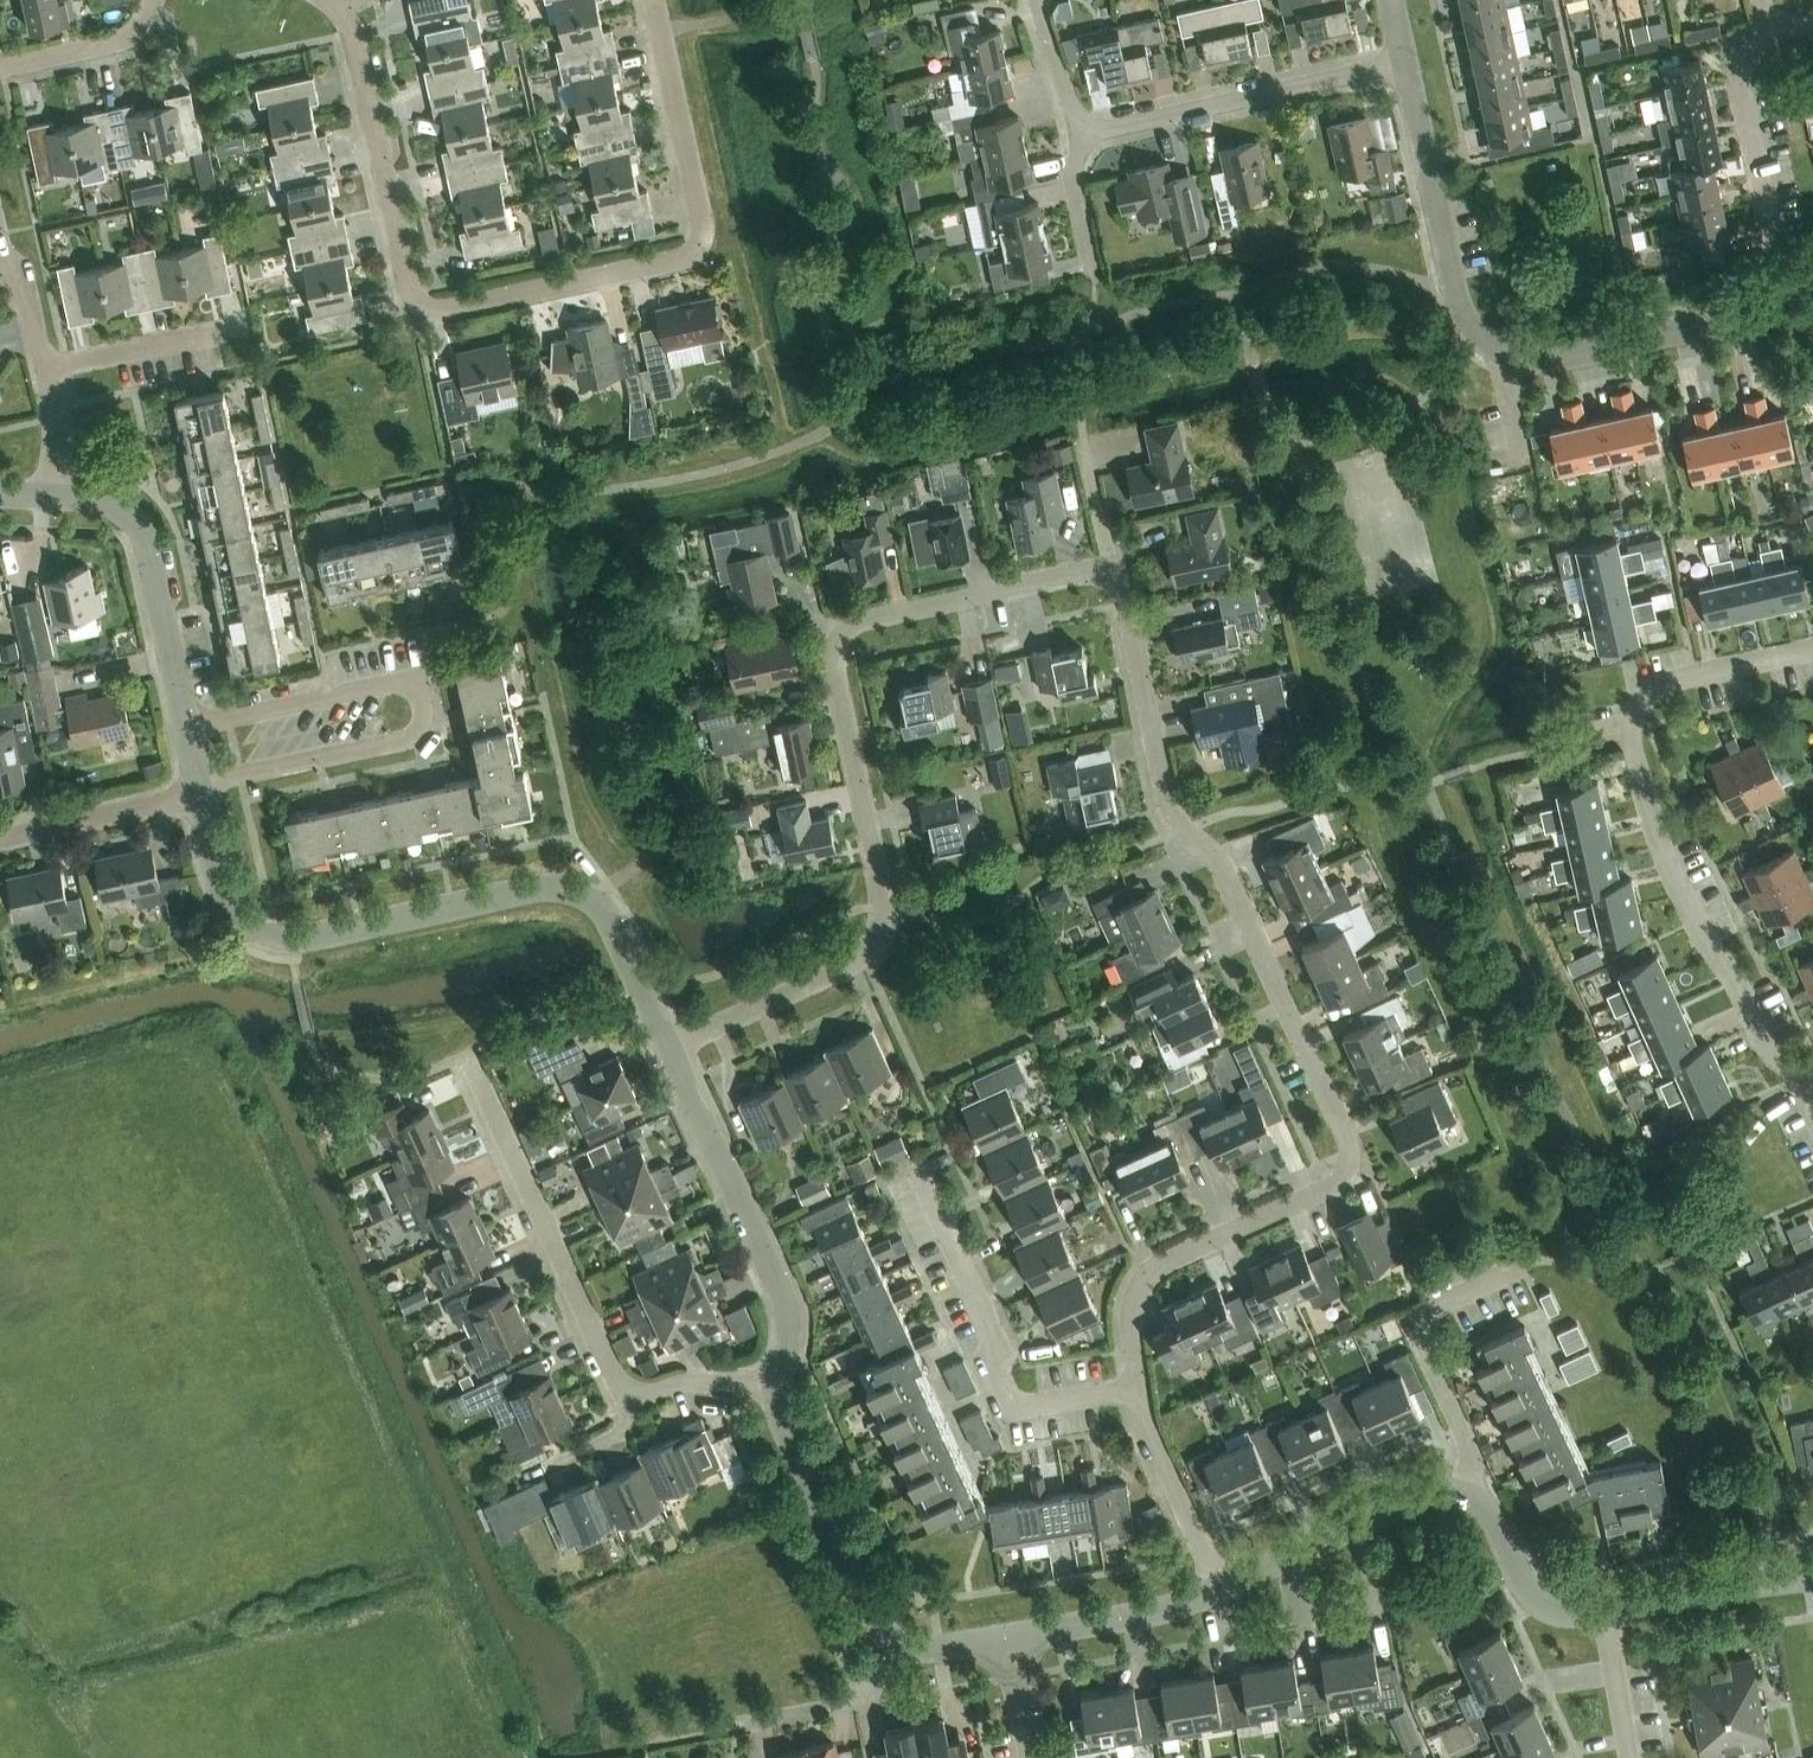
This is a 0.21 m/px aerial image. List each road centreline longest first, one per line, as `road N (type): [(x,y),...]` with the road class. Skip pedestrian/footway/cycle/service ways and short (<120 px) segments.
road 1 (residential): [(1140,1396),(1132,1328),(1147,1277),(1163,1263),(1333,1189),(1349,1165),(1345,1134),(1229,882),(1183,833),(1115,566)]
road 2 (residential): [(328,0),(354,34),(409,282),(420,300),(451,308),(684,260),(701,245),(657,0)]
road 3 (residential): [(670,1050),(851,962),(874,941),(881,888),(834,658),(840,634),(859,620),(1115,566)]
road 4 (residential): [(670,1050),(596,904),(573,890),(262,938),(230,909),(202,796)]
road 5 (residential): [(1805,1081),(1771,1055),(1702,934),(1662,847),(1628,736),(1656,691),(1812,651)]
road 6 (residential): [(1783,304),(1557,361),(1504,354),(1476,337),(1455,290),(1402,62)]
road 7 (residential): [(202,796),(141,531),(117,507),(52,493)]
road 8 (residential): [(1140,1396),(1026,1409),(921,1177)]
road 9 (residential): [(642,1393),(613,1378),(597,1357),(478,1079)]
road 10 (residential): [(777,1385),(787,1336),(779,1284),(670,1050)]
road 11 (residential): [(1081,137),(1402,62)]
road 12 (residential): [(908,1649),(874,1623),(782,1418),(777,1385)]
road 13 (residential): [(1783,304),(1731,54),(1768,30)]
road 14 (residential): [(1464,1494),(1468,1446),(1418,1338),(1420,1319),(1492,1278)]
road 15 (residential): [(1464,1494),(1422,1497),(1219,1590)]
road 16 (residential): [(52,493),(56,442),(43,370),(27,296),(0,245)]
road 17 (residential): [(908,1649),(863,1704),(709,1733)]
road 18 (residential): [(1219,1590),(1176,1609),(1009,1639)]
road 19 (residential): [(1812,1576),(1605,1614)]
road 20 (residential): [(1219,1590),(1140,1396)]
road 21 (residential): [(202,796),(0,839)]
road 22 (residential): [(1605,1614),(1565,1617),(1540,1604),(1493,1517),(1464,1494)]
road 23 (residential): [(0,66),(109,41),(130,30),(150,0)]
road 24 (residential): [(1629,1757),(1605,1614)]
road 25 (residential): [(1081,137),(1037,0)]
road 26 (residential): [(777,1385),(683,1383),(642,1393)]
road 27 (residential): [(1115,566),(1084,437)]
road 28 (residential): [(1030,1757),(1009,1639)]

